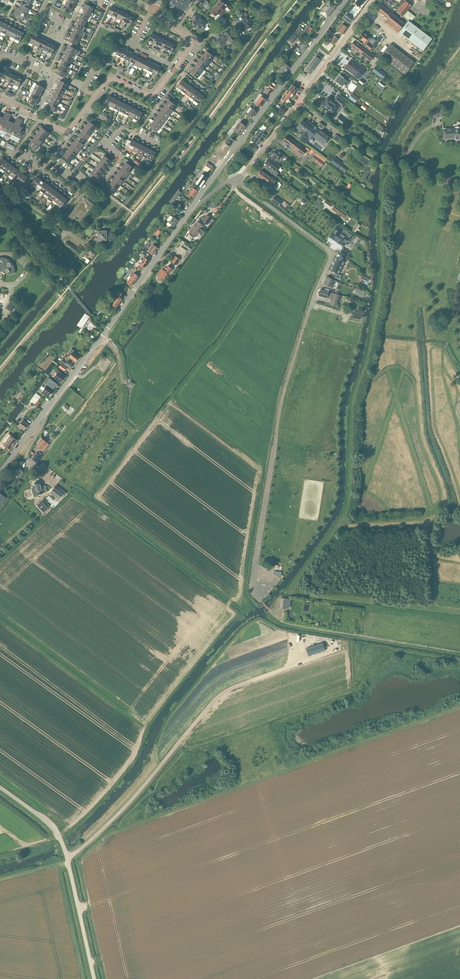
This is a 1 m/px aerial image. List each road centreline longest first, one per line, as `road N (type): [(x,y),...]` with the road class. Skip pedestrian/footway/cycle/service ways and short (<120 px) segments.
road 1 (track): [(459,653),(287,624),(254,594),(281,403),(308,311)]
road 2 (unclassified): [(0,472),(192,208)]
road 3 (unclassified): [(346,0),(192,208)]
road 4 (residential): [(234,178),(374,0)]
road 5 (unclassified): [(94,978),(59,835),(0,787)]
road 6 (residential): [(86,110),(112,78),(153,98),(194,43),(155,12)]
road 7 (track): [(179,742),(224,692),(341,648)]
road 8 (residential): [(308,311),(329,250),(234,178)]
road 9 (track): [(67,857),(123,810),(179,742)]

